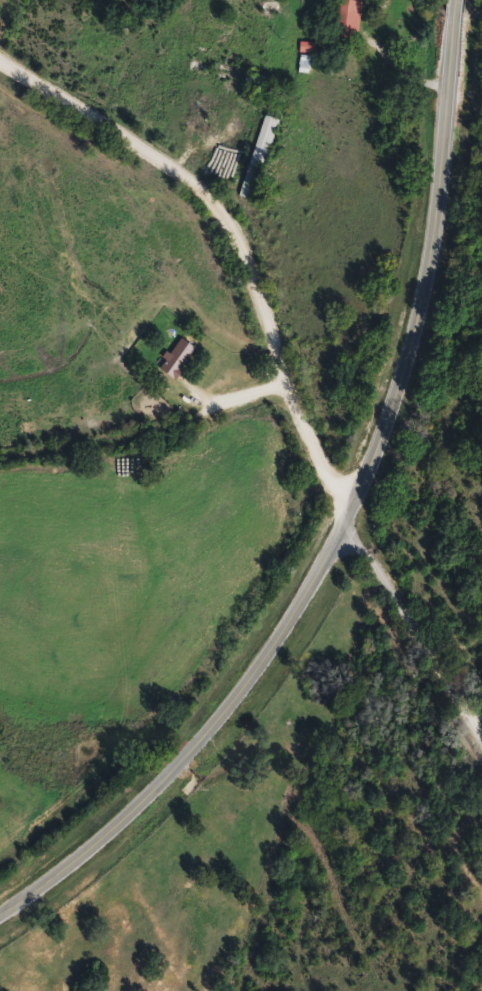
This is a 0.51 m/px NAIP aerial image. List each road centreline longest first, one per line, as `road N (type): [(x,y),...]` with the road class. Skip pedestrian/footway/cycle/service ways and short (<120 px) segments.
road 1 (tertiary): [(0,915),(97,845),(183,763),(287,631),(342,534),(418,332),(441,199),(452,23)]
road 2 (residential): [(342,534),(278,393),(233,258),(189,192),(0,70)]
road 3 (residential): [(481,734),(342,534)]

